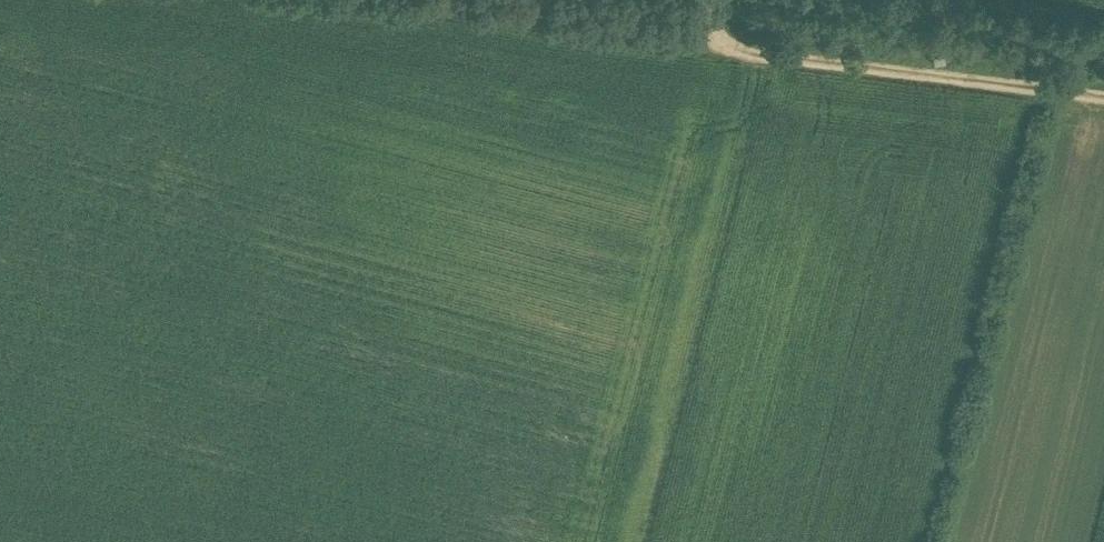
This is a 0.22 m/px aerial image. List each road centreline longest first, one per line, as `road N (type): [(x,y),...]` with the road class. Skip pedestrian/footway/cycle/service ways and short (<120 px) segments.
road 1 (track): [(710,0),(716,46),(1103,96)]

